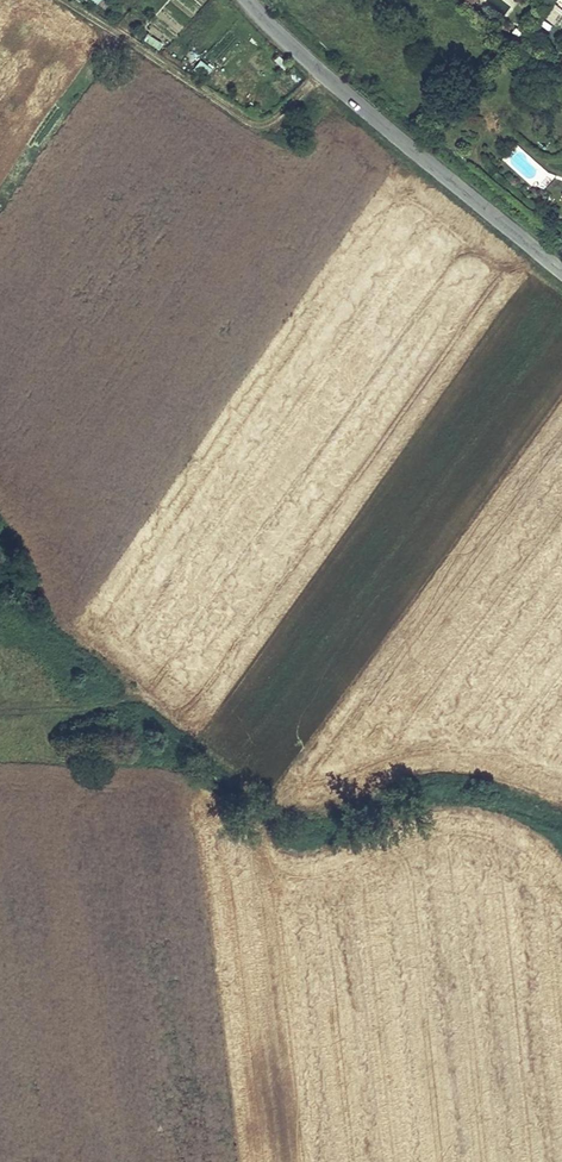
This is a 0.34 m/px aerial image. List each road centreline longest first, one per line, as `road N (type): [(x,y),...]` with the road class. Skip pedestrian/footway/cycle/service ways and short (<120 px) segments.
road 1 (residential): [(248,0),(331,82),(561,271)]

